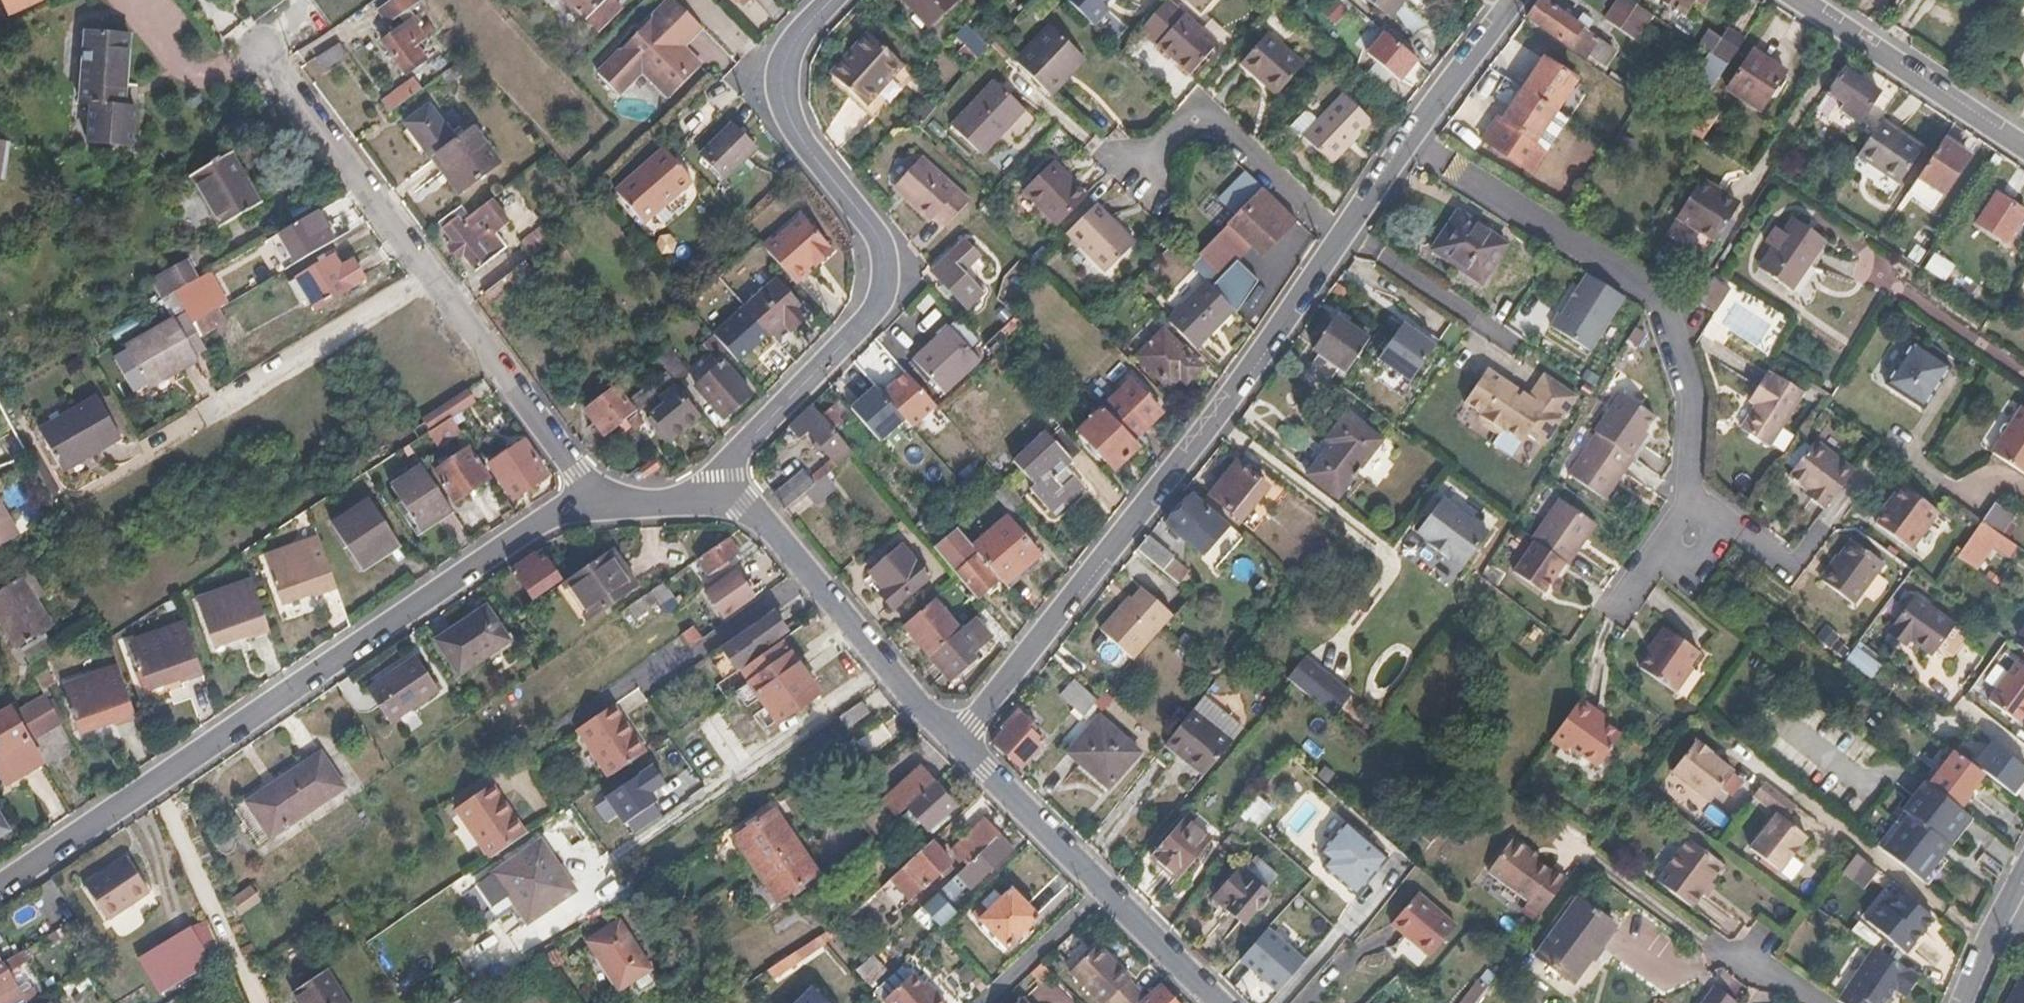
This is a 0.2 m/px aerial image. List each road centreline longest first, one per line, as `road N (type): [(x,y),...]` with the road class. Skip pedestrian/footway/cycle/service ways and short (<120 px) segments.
road 1 (residential): [(954,739),(1409,141)]
road 2 (residential): [(0,890),(547,518),(596,494)]
road 3 (residential): [(837,0),(801,35),(784,83),(787,104),(810,151),(878,234),(884,282),(864,324),(735,457),(722,493)]
road 4 (residential): [(596,494),(265,51)]
road 5 (residential): [(954,739),(1214,1002)]
road 6 (residential): [(722,493),(810,572),(954,739)]
road 7 (residential): [(2023,147),(1802,0)]
road 8 (residential): [(1409,141),(1516,0)]
road 9 (residential): [(1966,1002),(2023,864)]
road 10 (residential): [(596,494),(647,506),(722,493)]

